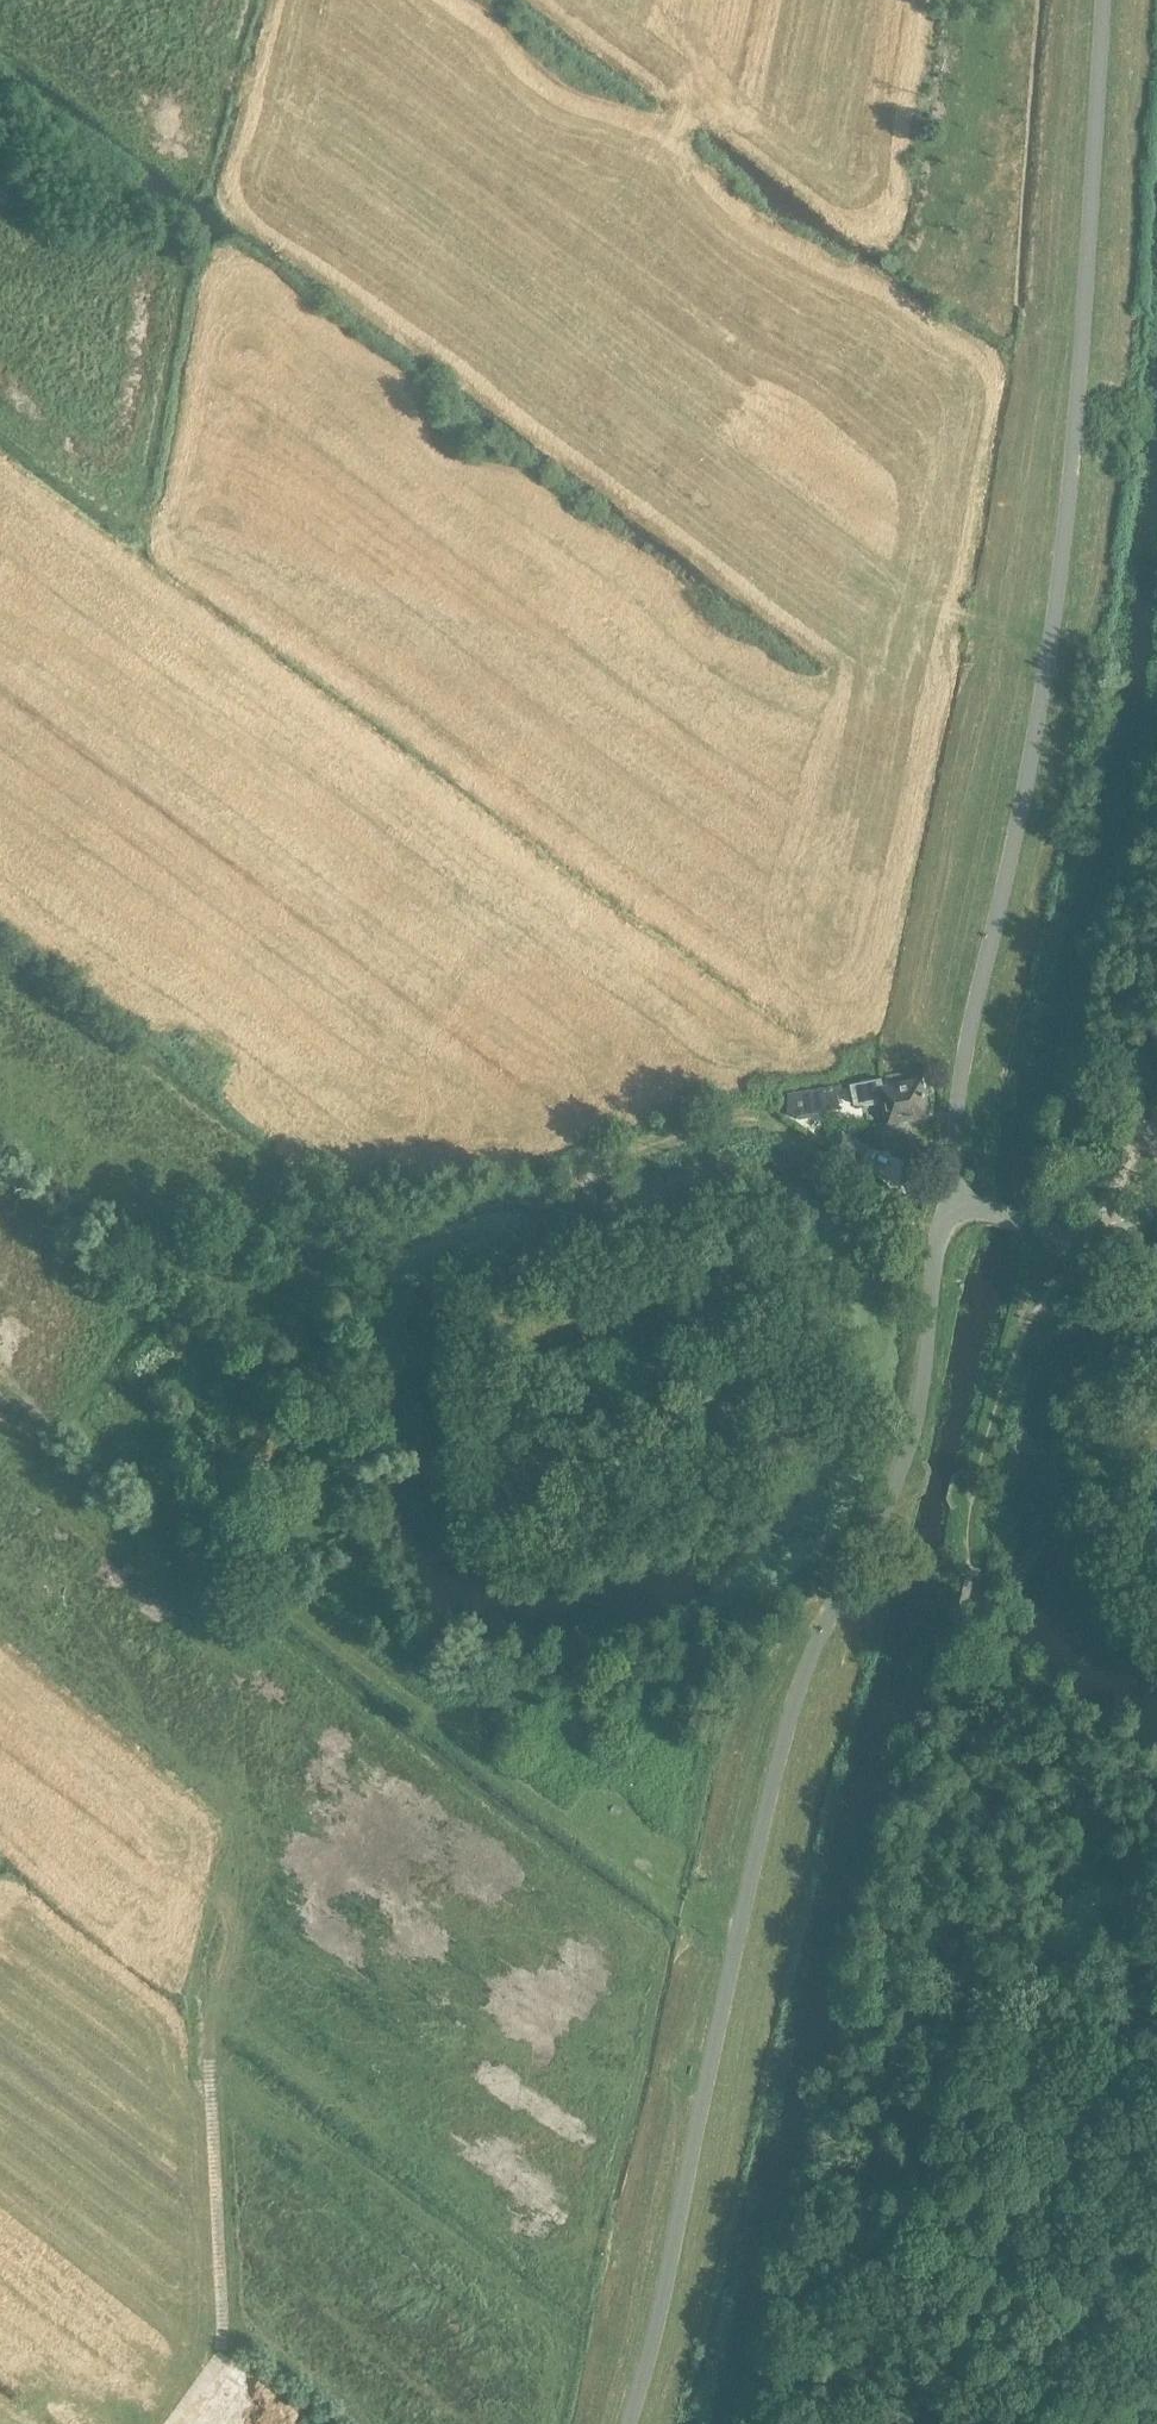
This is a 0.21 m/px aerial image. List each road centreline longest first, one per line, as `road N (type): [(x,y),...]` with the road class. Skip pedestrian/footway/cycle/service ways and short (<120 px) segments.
road 1 (track): [(0,418),(122,512),(663,675),(841,693),(902,617),(967,613),(1052,634)]
road 2 (track): [(939,1236),(794,1133),(753,1122),(717,1124),(593,1172),(589,1192),(625,1304)]
road 3 (track): [(211,2055),(219,2356),(172,2423)]
road 4 (residential): [(1156,1206),(1117,1229),(1068,1234),(988,1211)]

